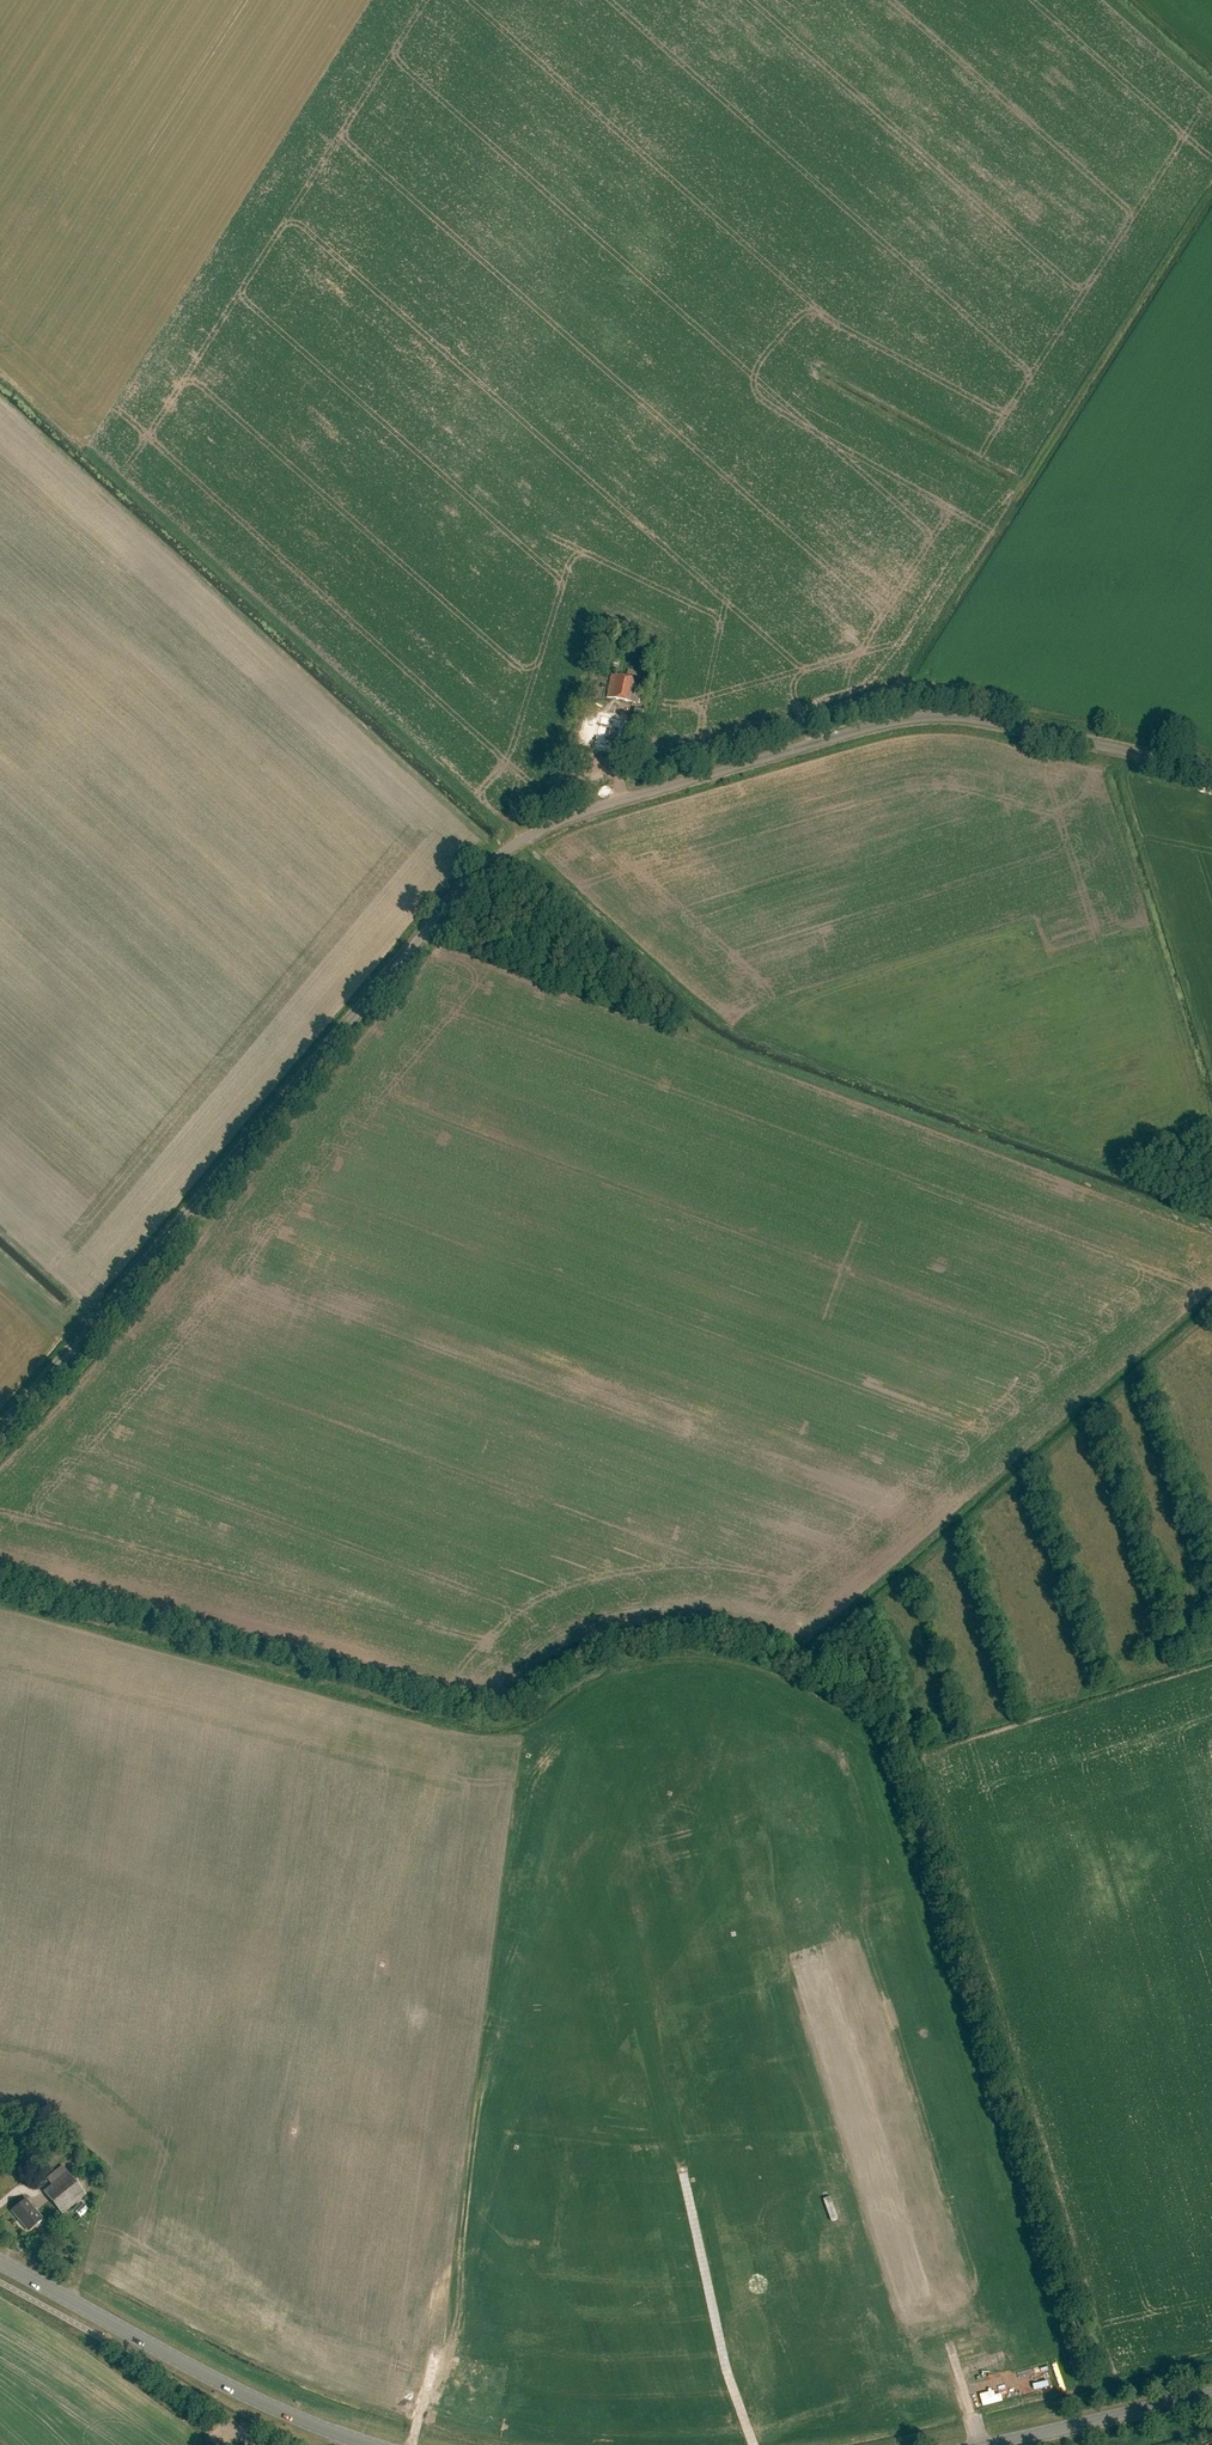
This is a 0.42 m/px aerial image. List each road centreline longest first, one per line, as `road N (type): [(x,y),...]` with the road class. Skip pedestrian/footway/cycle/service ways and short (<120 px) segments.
road 1 (unclassified): [(0,1437),(479,873),(537,832),(649,791),(926,717),(1211,769)]
road 2 (primary): [(0,2261),(249,2398),(369,2444)]
road 3 (primary): [(998,2444),(1211,2395)]

